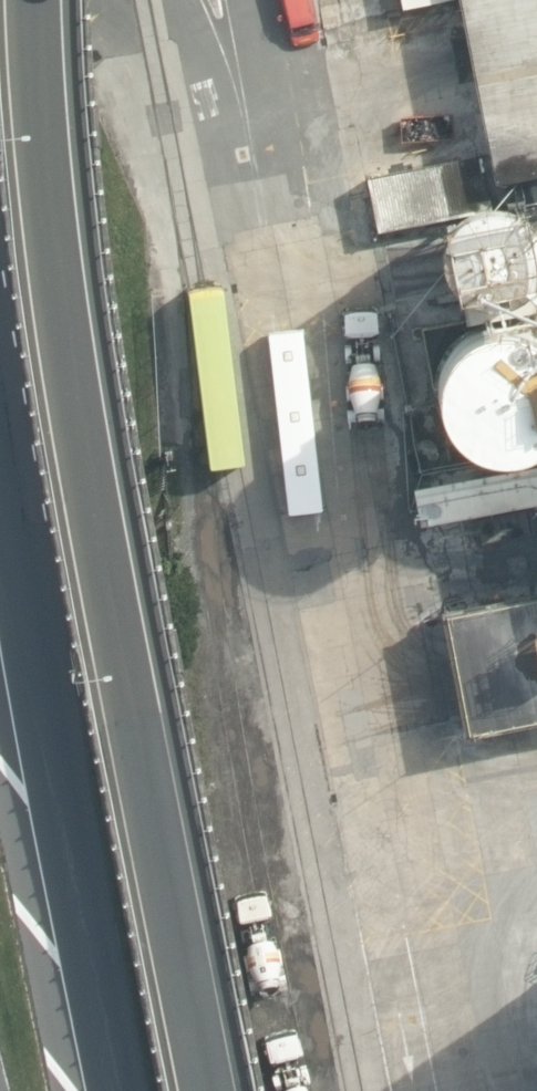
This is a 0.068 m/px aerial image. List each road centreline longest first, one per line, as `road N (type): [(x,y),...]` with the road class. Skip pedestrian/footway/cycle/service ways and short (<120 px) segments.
road 1 (motorway): [(25,0),(51,300),(206,1090)]
road 2 (primary): [(0,453),(116,1090)]

